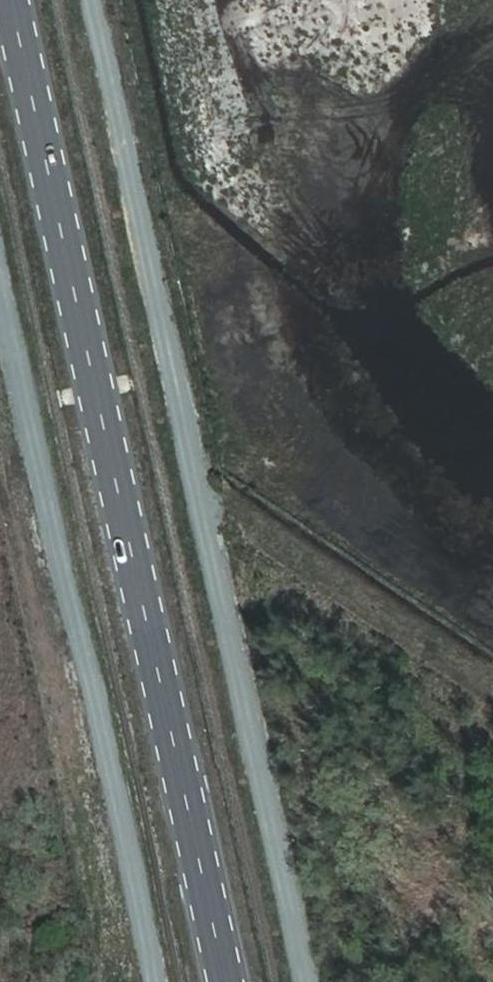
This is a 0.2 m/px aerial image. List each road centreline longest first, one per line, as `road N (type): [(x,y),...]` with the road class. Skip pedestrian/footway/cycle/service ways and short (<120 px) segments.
road 1 (track): [(93,0),(309,981)]
road 2 (primary): [(228,981),(13,0)]
road 3 (track): [(158,981),(0,282)]

